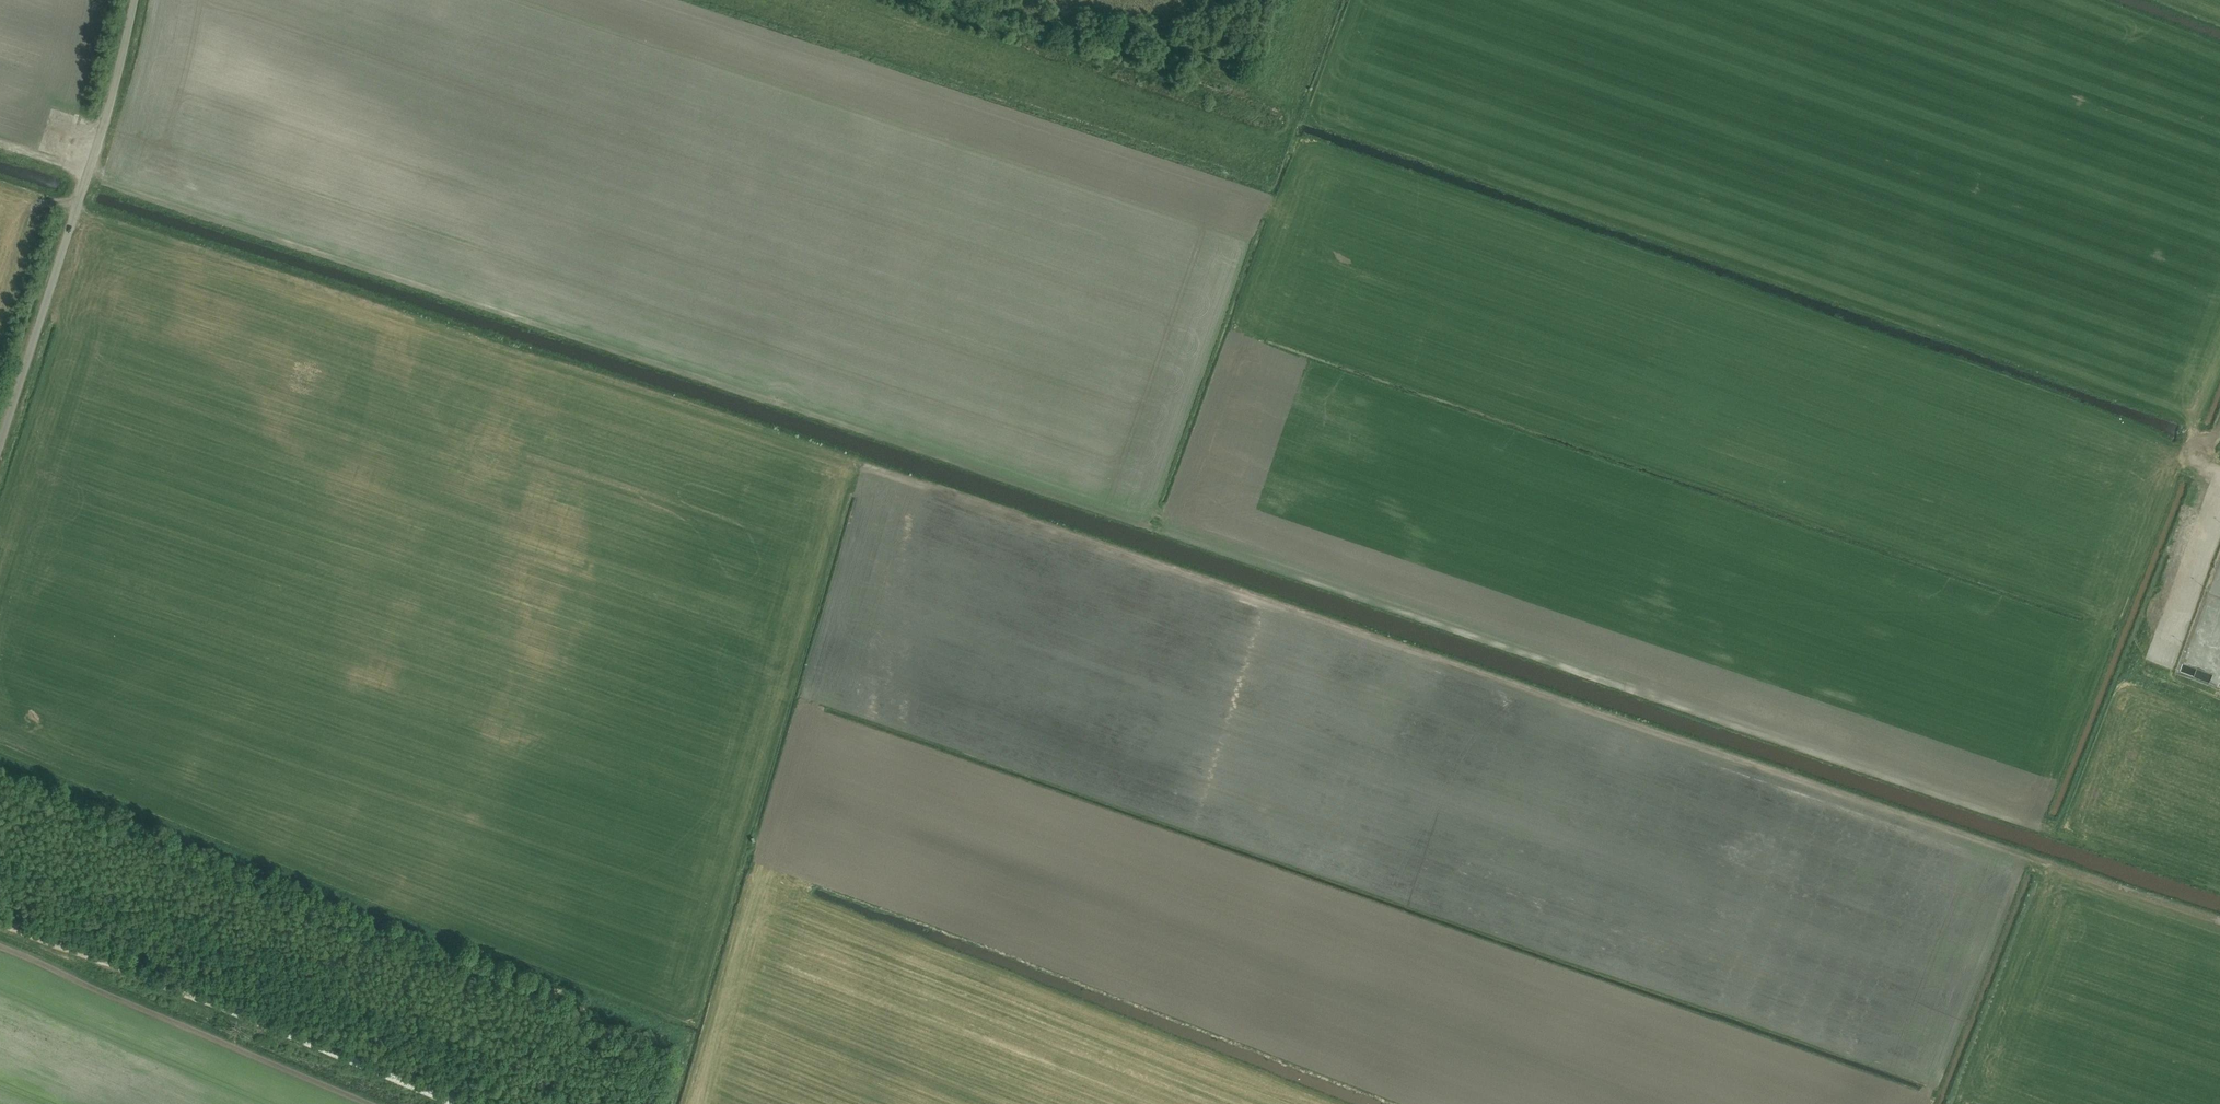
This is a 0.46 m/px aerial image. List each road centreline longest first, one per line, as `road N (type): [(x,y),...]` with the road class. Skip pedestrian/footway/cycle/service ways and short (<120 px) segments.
road 1 (track): [(691,1042),(0,763)]
road 2 (track): [(0,922),(457,1103)]
road 3 (unclassified): [(0,448),(111,103),(133,0)]

